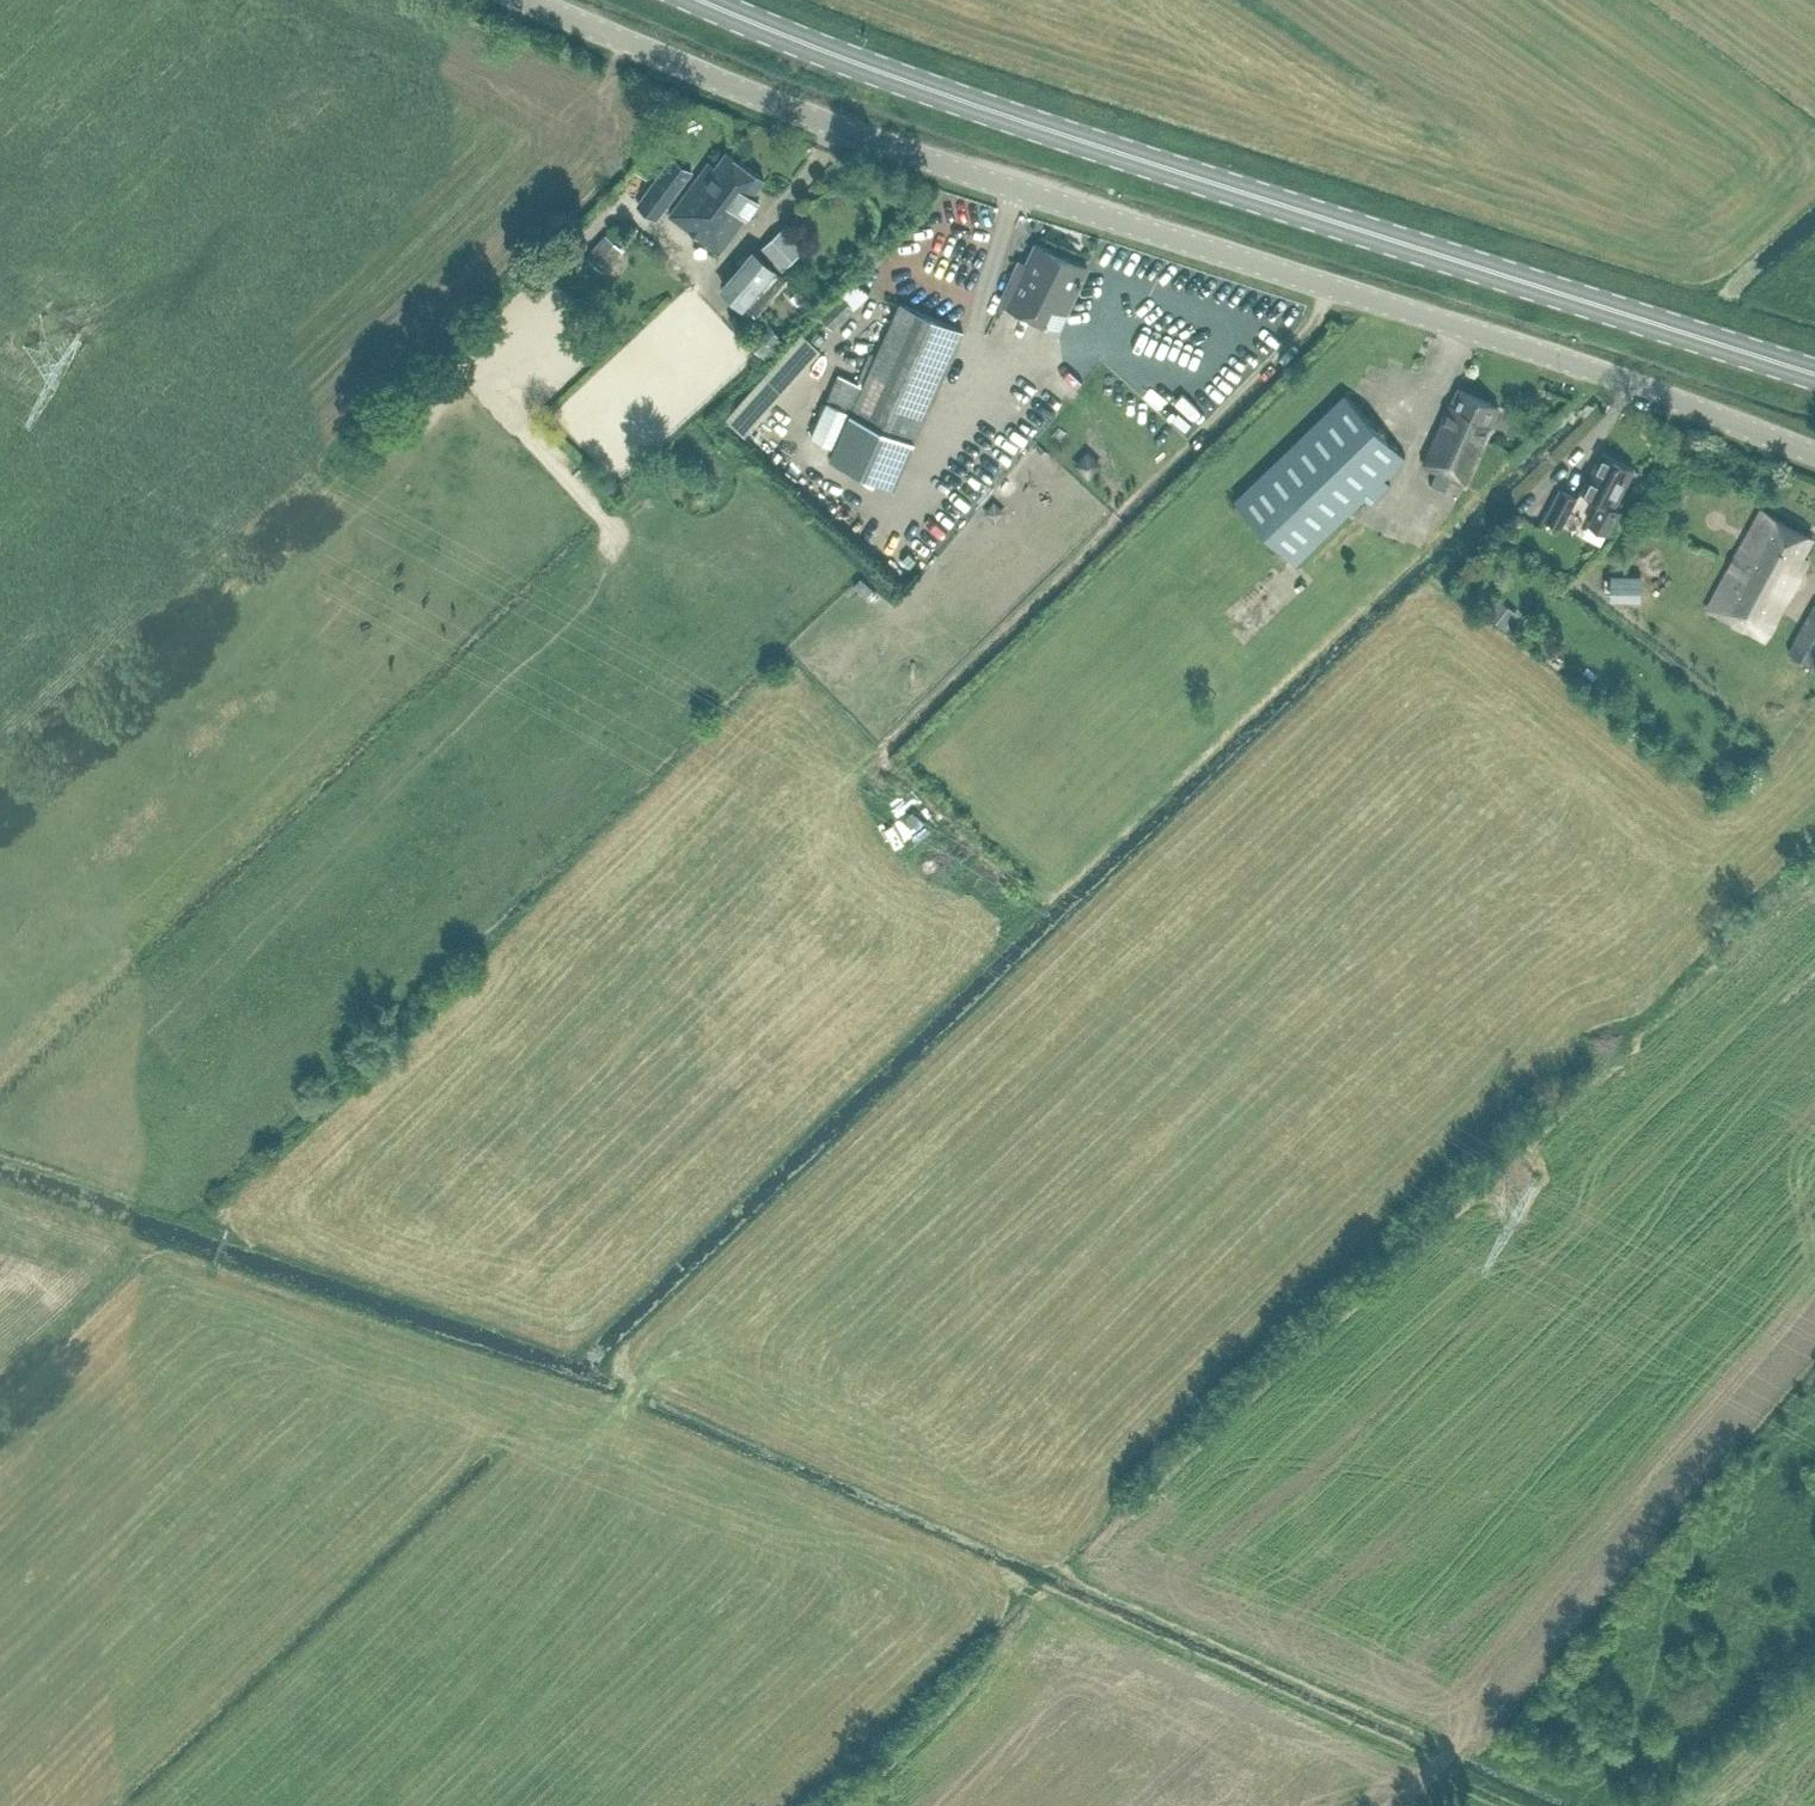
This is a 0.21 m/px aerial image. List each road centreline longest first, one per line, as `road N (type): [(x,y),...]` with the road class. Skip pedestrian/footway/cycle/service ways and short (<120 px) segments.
road 1 (unclassified): [(1814,452),(1589,367),(935,161),(531,0)]
road 2 (primary): [(1814,373),(991,108),(705,0)]

